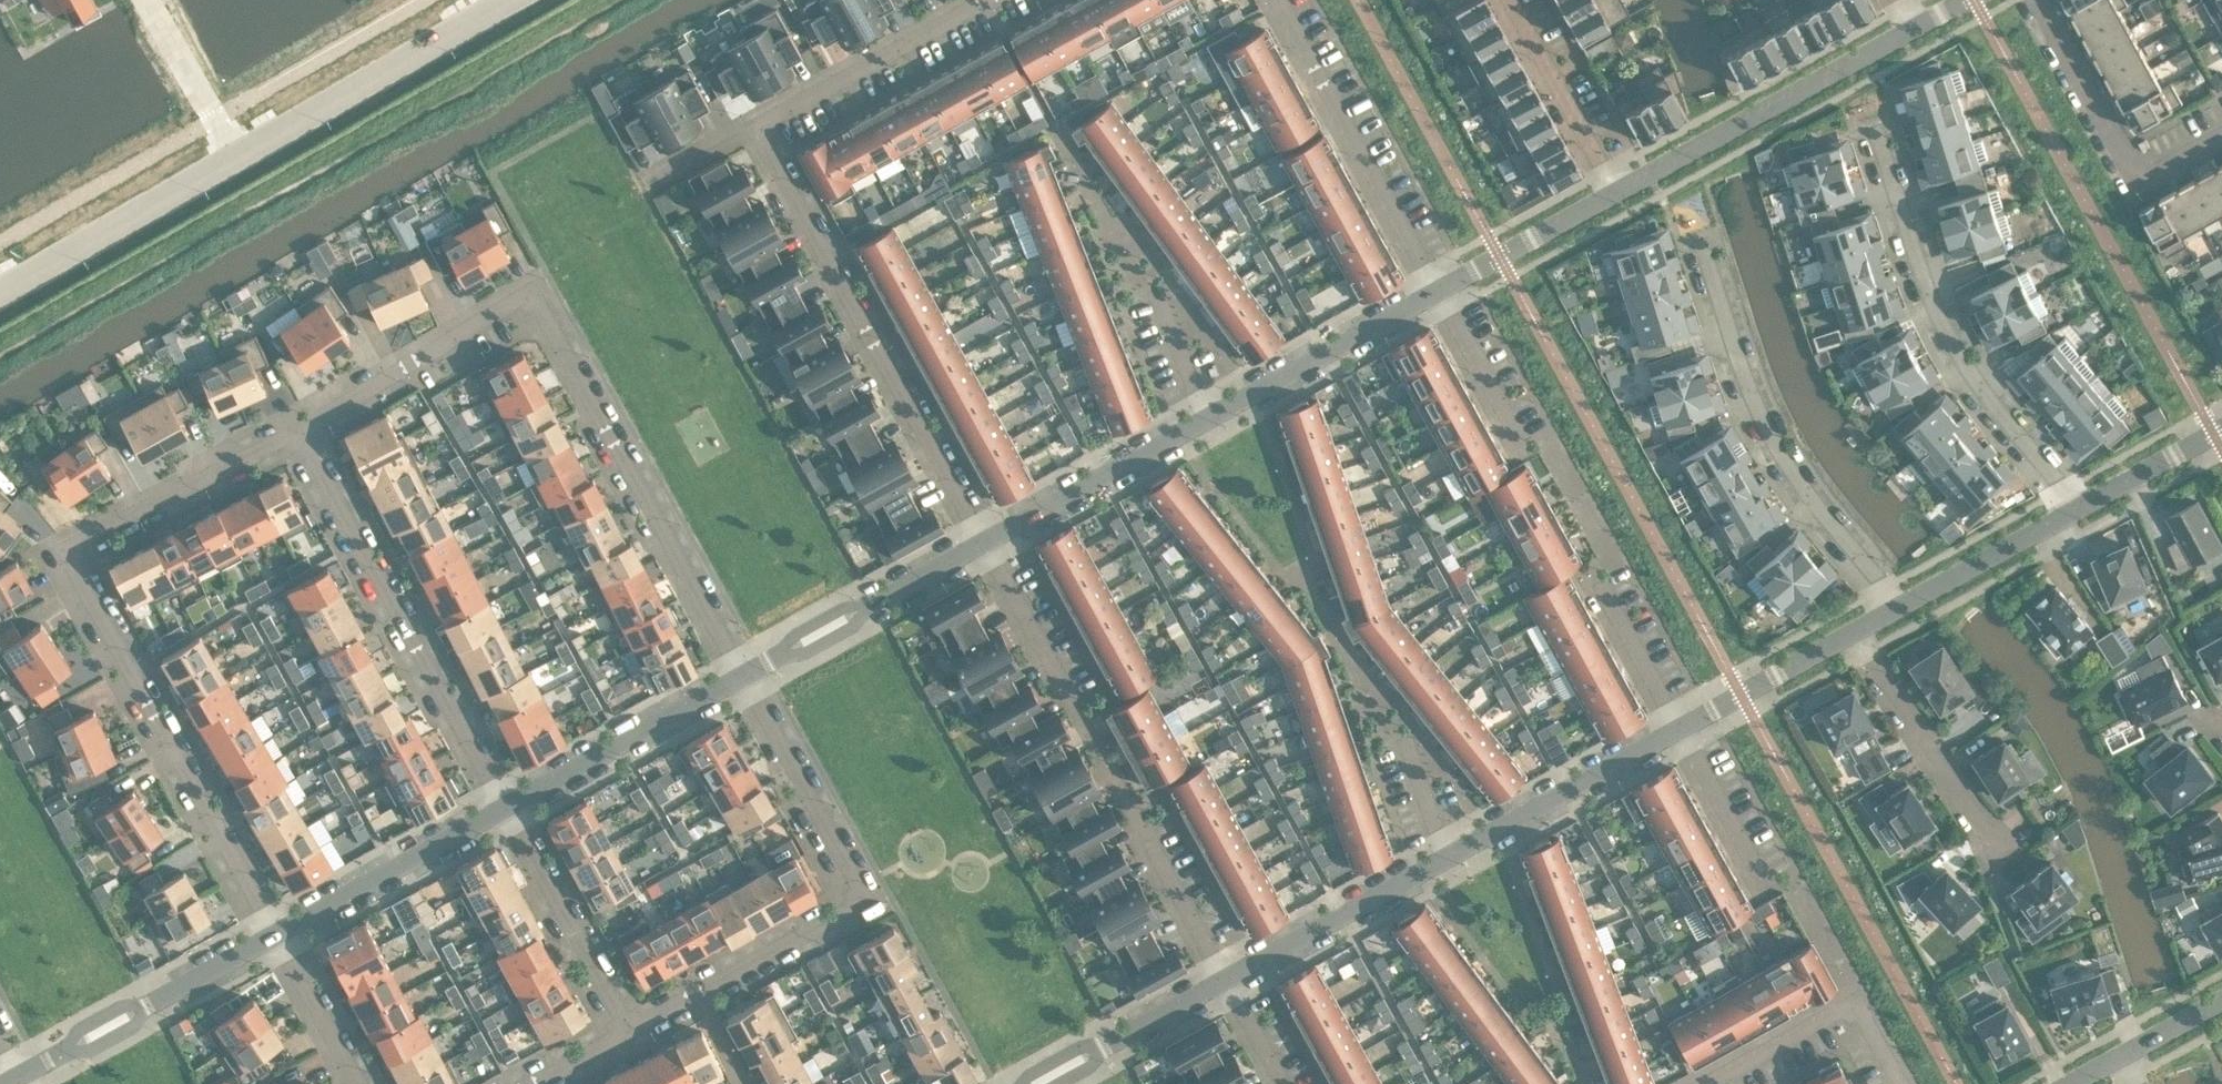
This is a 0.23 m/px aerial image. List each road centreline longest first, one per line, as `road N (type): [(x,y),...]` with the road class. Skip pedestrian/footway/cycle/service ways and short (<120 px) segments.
road 1 (residential): [(740,678),(539,310),(316,425)]
road 2 (tertiary): [(498,0),(0,286)]
road 3 (residential): [(981,541),(760,119)]
road 4 (residential): [(277,933),(72,550)]
road 5 (residential): [(1875,135),(1954,352),(1992,410),(2079,509)]
road 6 (residential): [(507,805),(316,425)]
road 7 (residential): [(1701,244),(1751,404),(1793,484),(1895,611)]
road 8 (residential): [(1912,28),(1619,192)]
road 9 (residential): [(1270,0),(1440,289)]
road 10 (residential): [(2221,128),(2134,177),(2035,0)]
road 11 (residential): [(277,933),(14,1077)]
road 12 (residential): [(981,541),(740,678)]
road 13 (residential): [(316,425),(72,550)]
road 14 (residential): [(1682,727),(1445,856)]
road 15 (residential): [(863,901),(626,1029)]
road 16 (residential): [(740,678),(507,805)]
road 17 (residential): [(1440,289),(1209,417)]
road 18 (residential): [(507,805),(277,933)]
road 19 (residential): [(1854,637),(2001,854)]
road 20 (residential): [(1209,417),(981,541)]
road 21 (residential): [(1445,856),(1222,982)]
road 22 (residential): [(863,901),(740,678)]
road 23 (residential): [(626,1029),(507,805)]
road 24 (residential): [(760,119),(979,0)]
road 25 (residential): [(1512,0),(1619,192)]
road 26 (residential): [(1222,982),(1033,1083)]
road 27 (residential): [(2079,509),(1895,611)]
road 28 (residential): [(1619,192),(1440,289)]
road 29 (residential): [(1854,637),(1682,727)]
road 30 (residential): [(1070,706),(981,541)]
road 31 (residential): [(1860,1000),(1709,1083)]
road 32 (residential): [(359,1083),(277,933)]
road 33 (residential): [(1142,835),(1222,982)]
road 34 (residential): [(2221,428),(2079,509)]
road 35 (residential): [(1209,417),(1139,270)]
road 36 (residential): [(1440,289),(1522,429)]
road 37 (residential): [(1682,727),(1755,859)]
road 38 (residential): [(1613,595),(1682,727)]

